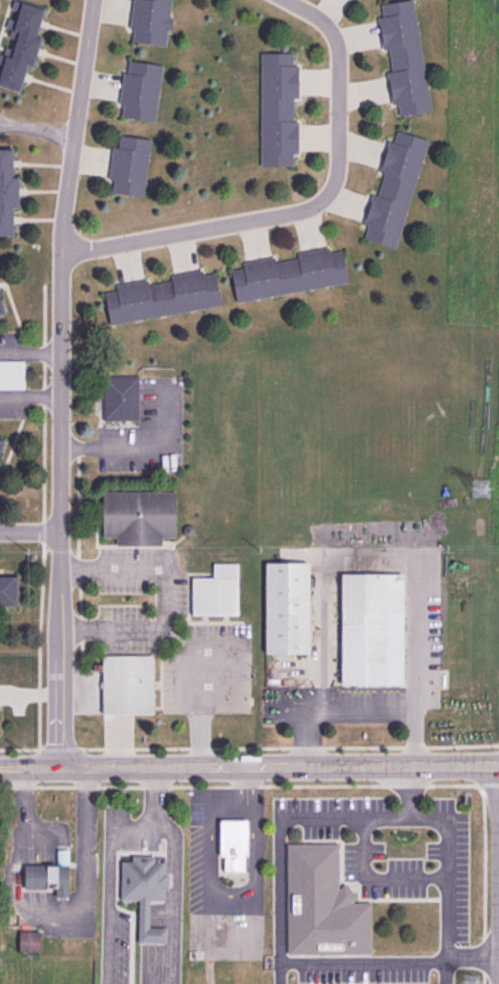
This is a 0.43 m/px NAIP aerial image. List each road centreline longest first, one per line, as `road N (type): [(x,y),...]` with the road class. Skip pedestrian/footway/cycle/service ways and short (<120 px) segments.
road 1 (residential): [(58,769),(62,227),(93,0)]
road 2 (residential): [(61,251),(300,214),(328,197),(337,166),(335,45),(321,24),(280,0)]
road 3 (tertiary): [(58,769),(498,765)]
road 4 (residential): [(497,983),(498,765)]

